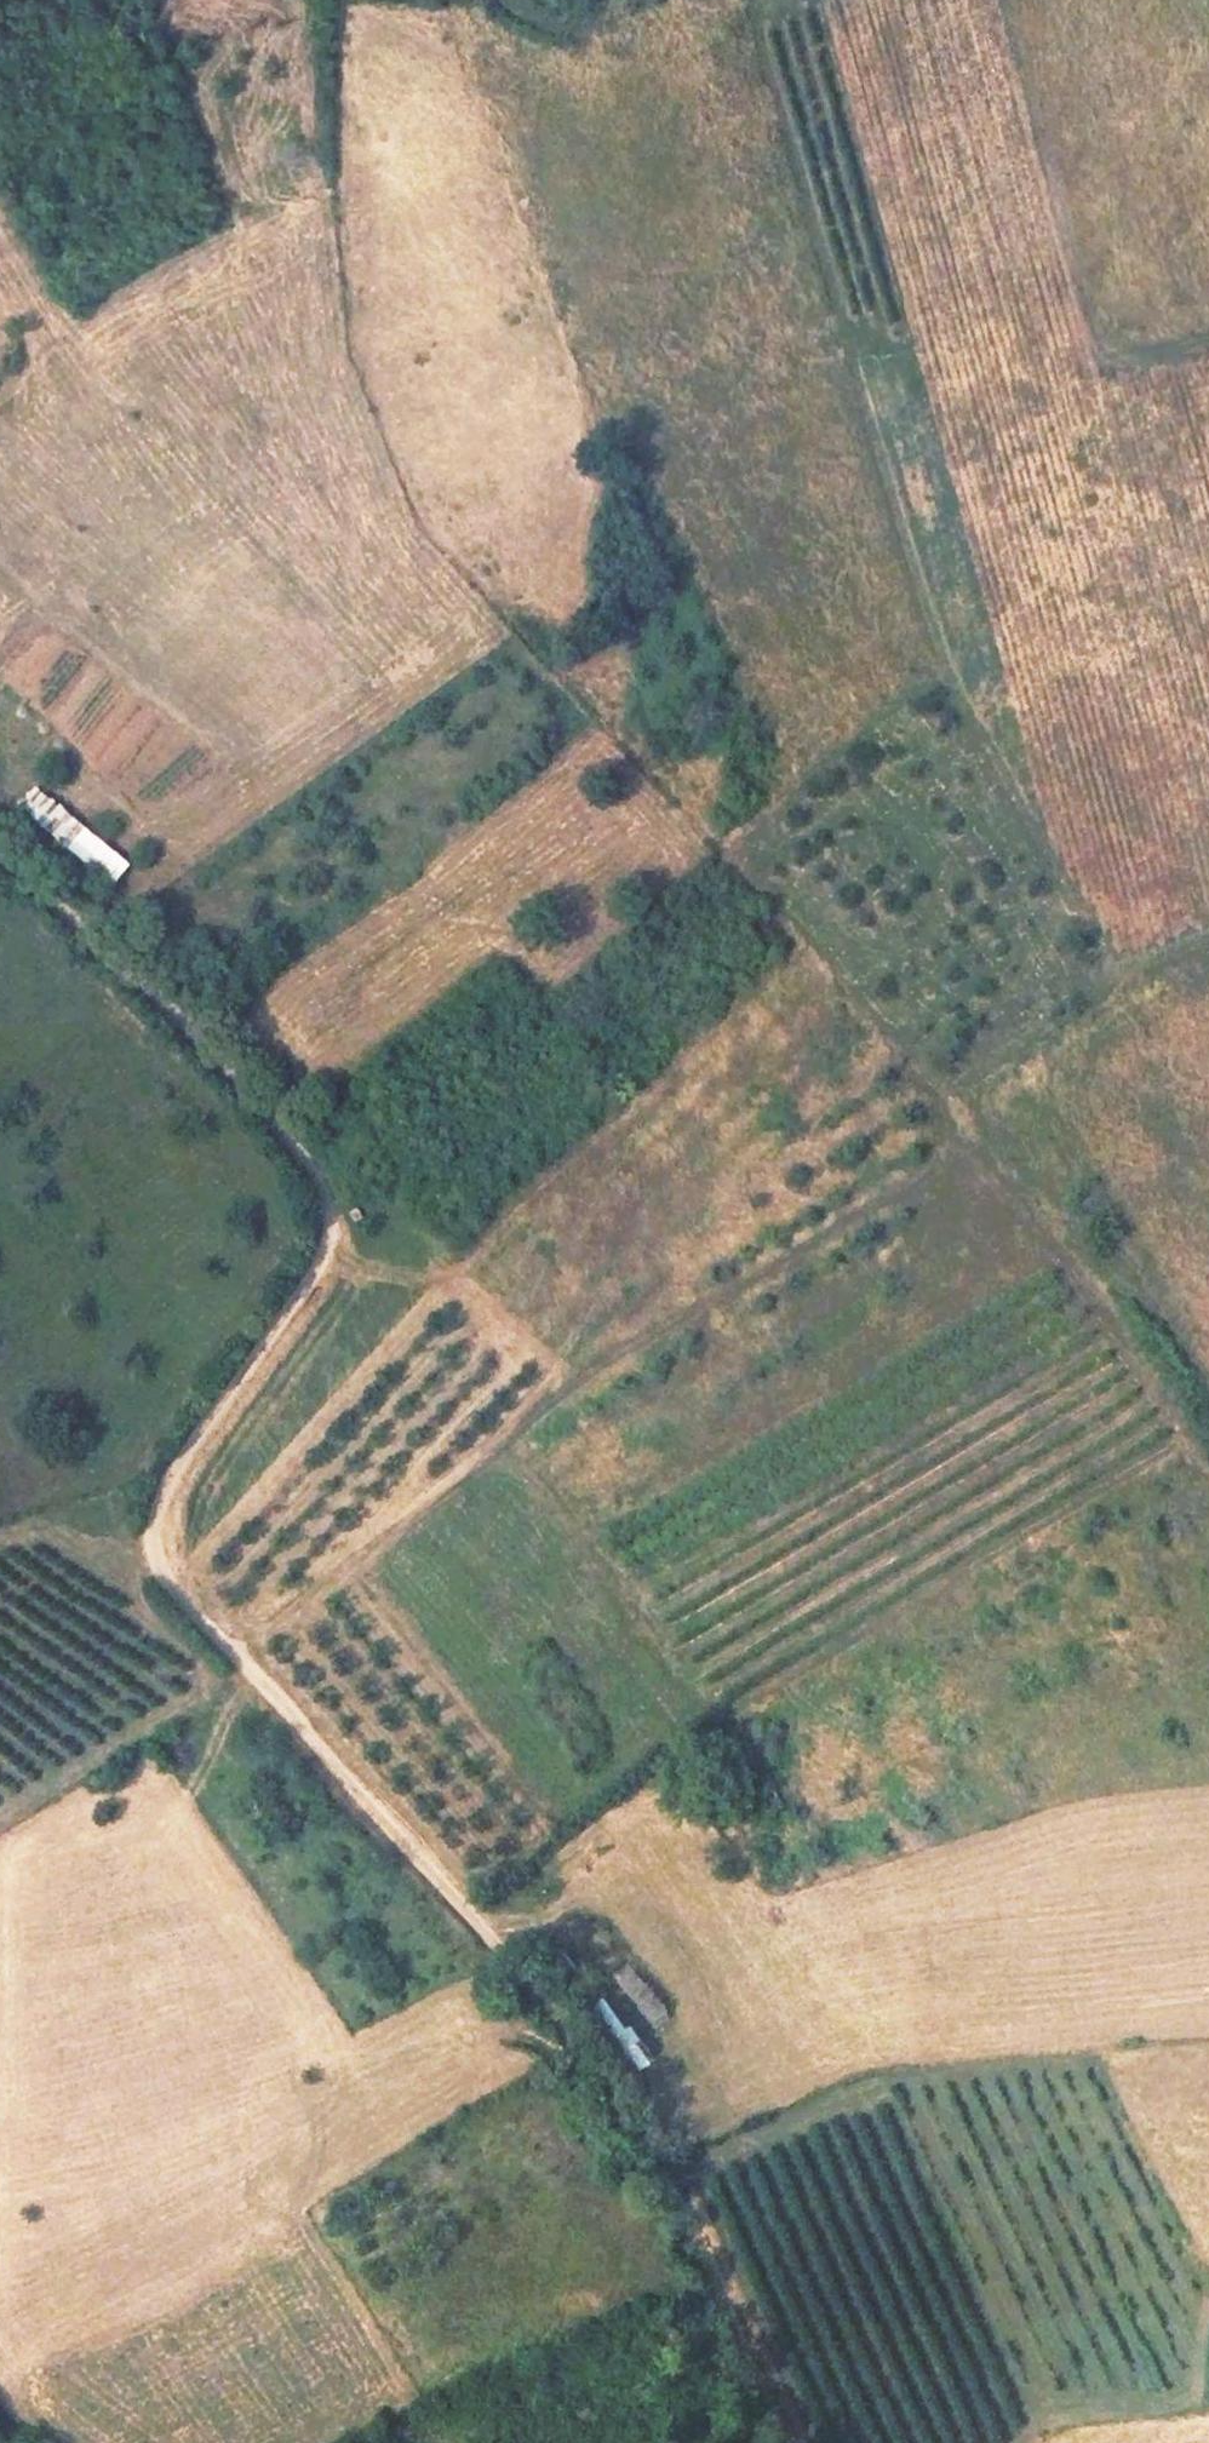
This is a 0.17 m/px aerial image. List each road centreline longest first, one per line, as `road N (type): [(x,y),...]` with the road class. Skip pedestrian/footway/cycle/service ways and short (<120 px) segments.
road 1 (track): [(777,2442),(649,2167),(531,1979),(173,1591),(159,1559),(163,1516),(179,1478),(319,1275),(333,1203),(299,1145),(217,1056),(0,852)]

